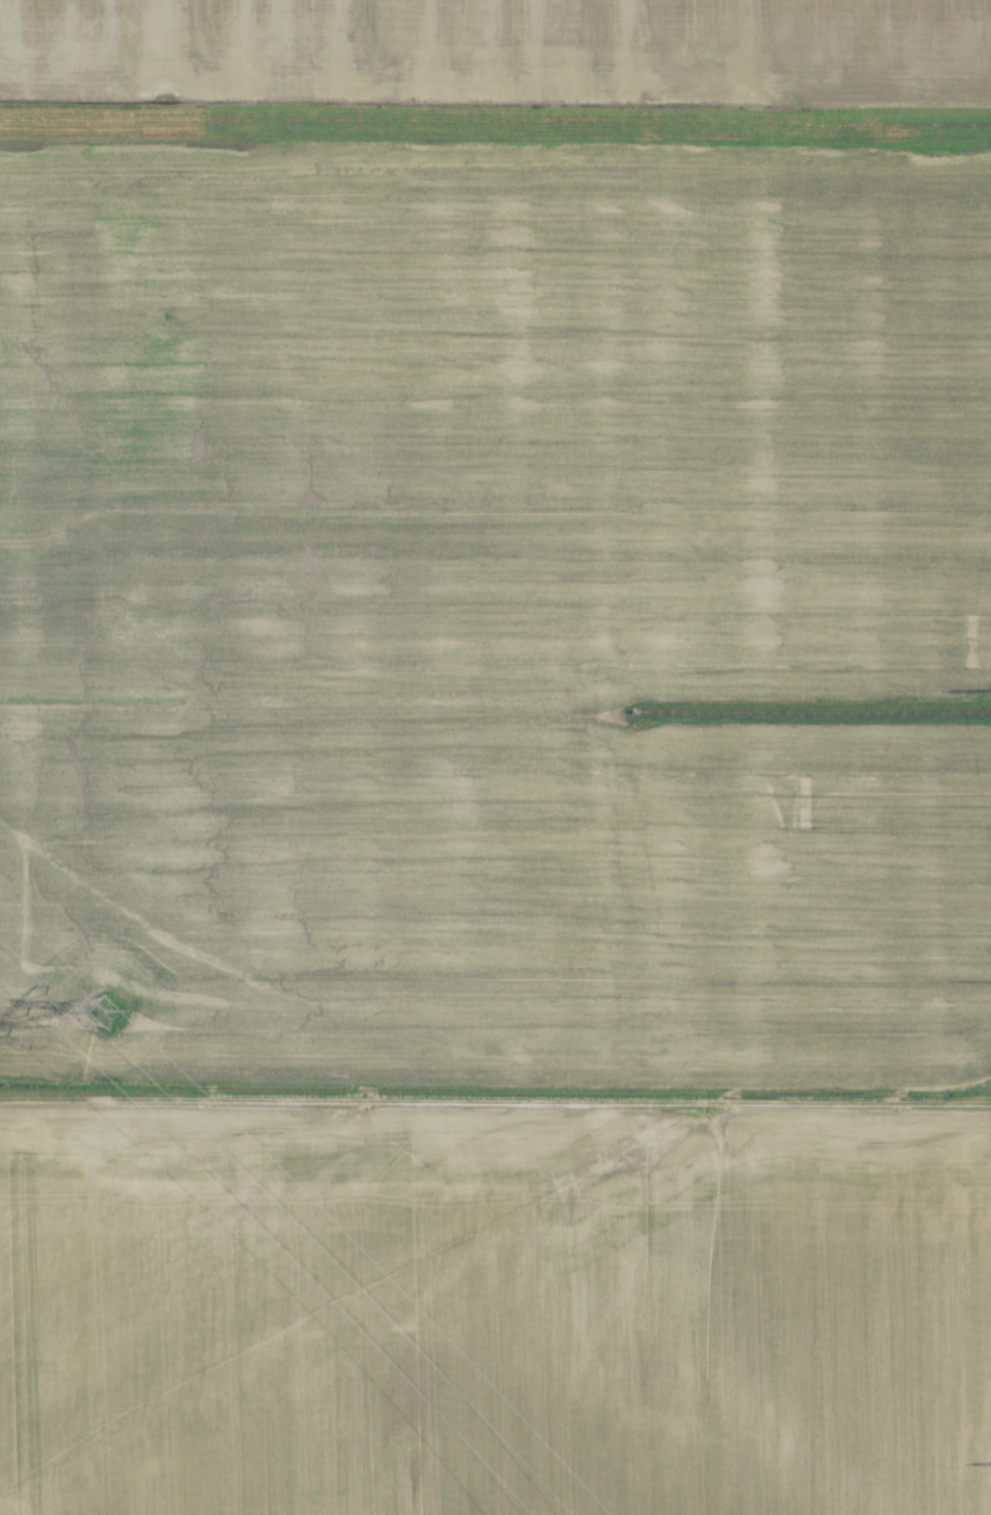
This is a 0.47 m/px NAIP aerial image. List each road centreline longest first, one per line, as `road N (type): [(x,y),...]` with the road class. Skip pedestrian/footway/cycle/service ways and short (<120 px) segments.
road 1 (track): [(0,138),(990,148)]
road 2 (track): [(0,1103),(990,1106)]

